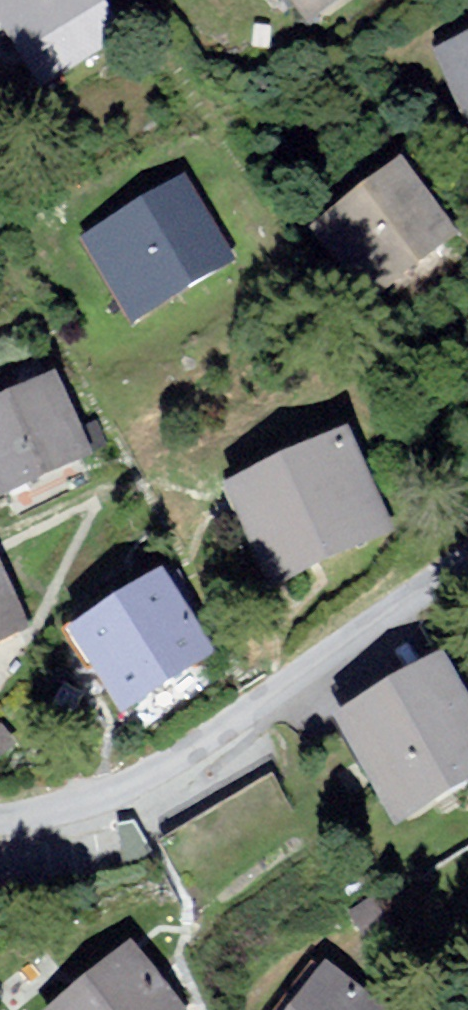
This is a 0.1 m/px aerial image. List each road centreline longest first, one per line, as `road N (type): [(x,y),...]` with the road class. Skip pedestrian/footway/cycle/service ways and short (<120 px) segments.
road 1 (residential): [(467,575),(212,778),(55,830),(0,836)]

